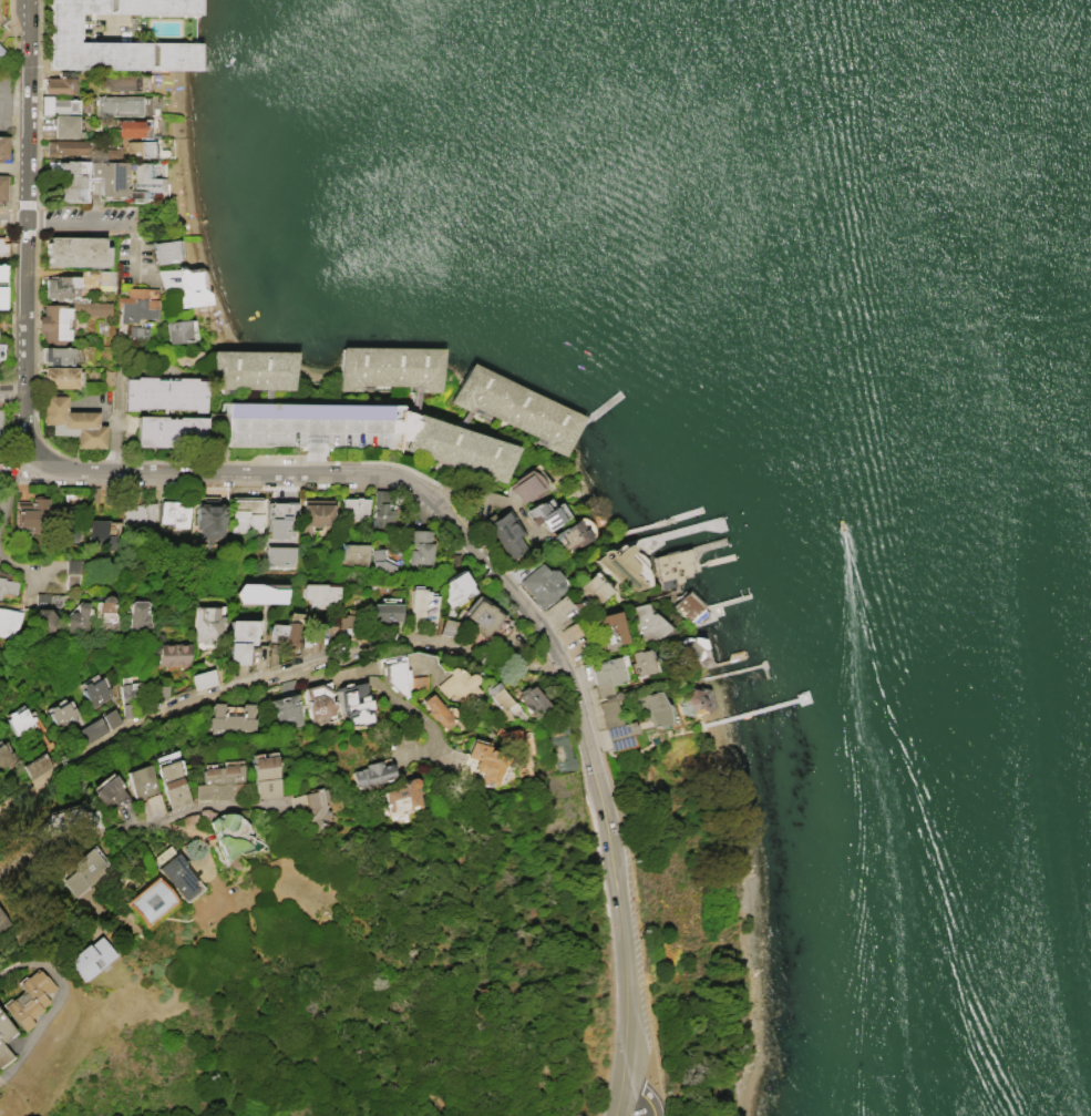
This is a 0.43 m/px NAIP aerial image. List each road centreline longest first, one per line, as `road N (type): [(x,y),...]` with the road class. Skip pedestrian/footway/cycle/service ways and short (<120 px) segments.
road 1 (residential): [(0,812),(138,714),(394,641),(471,643),(567,670)]
road 2 (secondary): [(28,0),(23,413),(42,457)]
road 3 (secondary): [(403,479),(456,518),(548,634),(577,697),(603,800)]
road 4 (secondary): [(42,457),(109,472),(403,479)]
road 5 (residential): [(0,879),(71,840),(110,830),(155,827),(197,809),(285,809)]
road 6 (secondary): [(603,800),(628,959),(624,1088)]
road 7 (residential): [(0,974),(39,963),(59,990),(6,1073)]
road 8 (residential): [(135,221),(0,218)]

